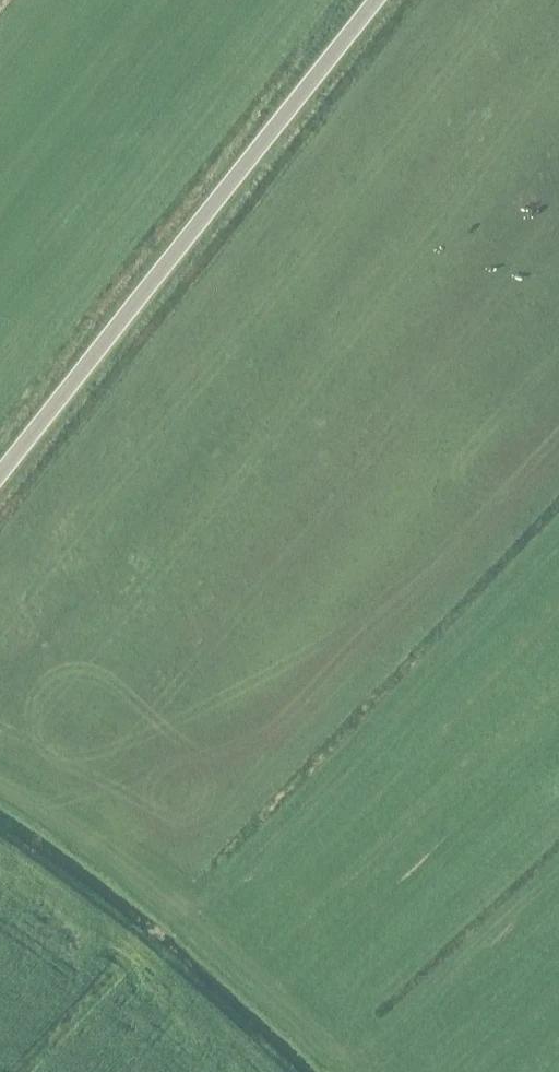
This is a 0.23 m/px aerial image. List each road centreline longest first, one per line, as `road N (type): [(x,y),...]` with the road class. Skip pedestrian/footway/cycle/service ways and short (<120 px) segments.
road 1 (tertiary): [(0,473),(375,0)]

